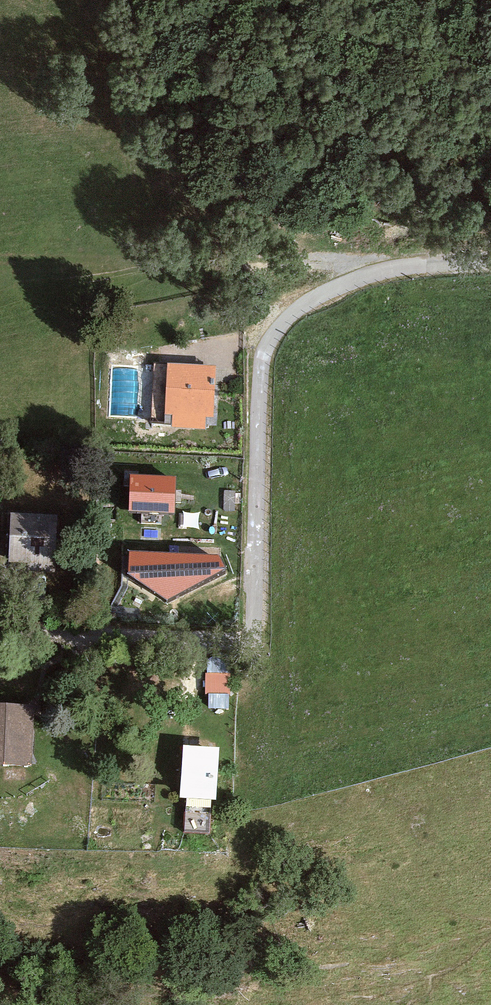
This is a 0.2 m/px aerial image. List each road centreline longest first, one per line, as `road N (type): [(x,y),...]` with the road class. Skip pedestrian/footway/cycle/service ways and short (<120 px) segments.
road 1 (track): [(0,630),(257,642),(263,345),(276,319),(322,290),(416,264),(490,260)]
road 2 (track): [(0,158),(89,208),(198,249),(427,263)]

